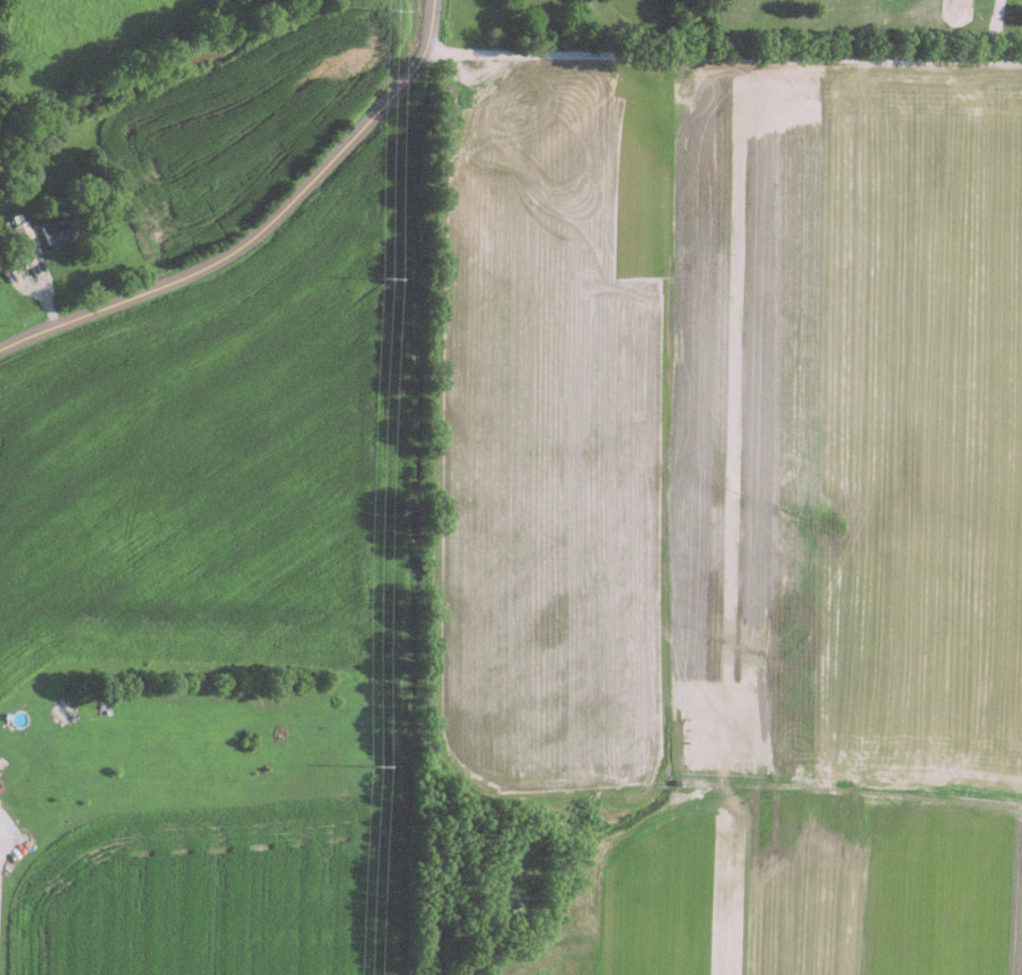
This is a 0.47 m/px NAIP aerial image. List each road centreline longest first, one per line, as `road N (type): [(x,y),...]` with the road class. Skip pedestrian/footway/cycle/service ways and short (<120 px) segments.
road 1 (residential): [(1021,60),(435,43)]
road 2 (residential): [(0,345),(204,267),(281,212),(435,43),(436,0)]

